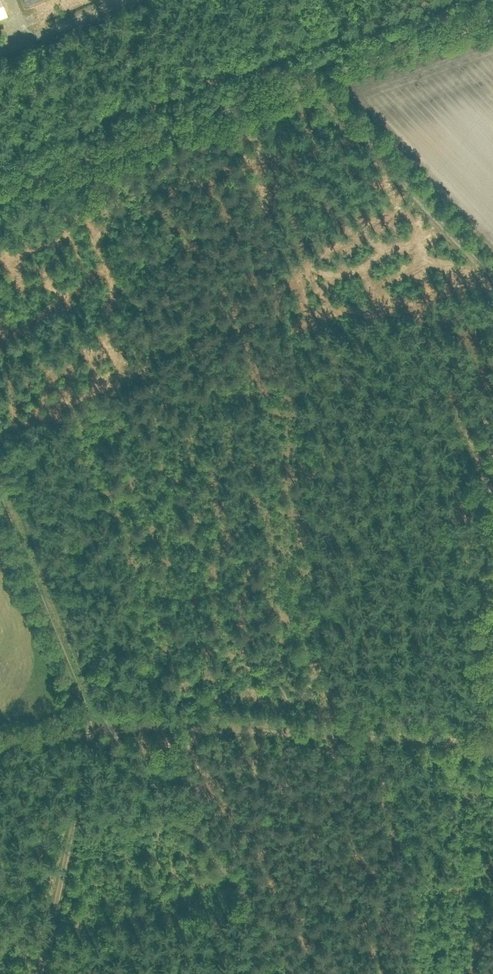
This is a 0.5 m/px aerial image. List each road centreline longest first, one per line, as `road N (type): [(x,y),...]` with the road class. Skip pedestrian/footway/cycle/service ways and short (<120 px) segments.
road 1 (tertiary): [(0,192),(314,82)]
road 2 (track): [(314,82),(492,278)]
road 3 (track): [(35,973),(85,729)]
road 4 (track): [(0,510),(85,729)]
road 5 (tertiary): [(492,21),(314,82)]

